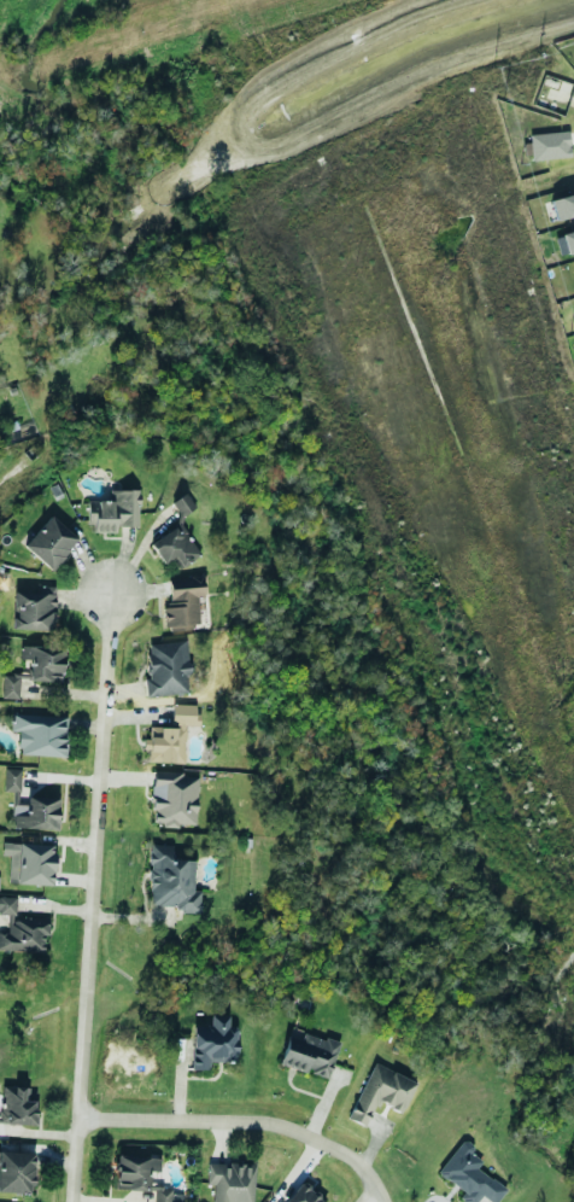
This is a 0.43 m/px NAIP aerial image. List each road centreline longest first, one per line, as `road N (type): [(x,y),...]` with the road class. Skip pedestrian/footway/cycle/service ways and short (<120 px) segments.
road 1 (residential): [(70,1201),(109,590)]
road 2 (residential): [(76,1120),(275,1126),(356,1161),(380,1201)]

